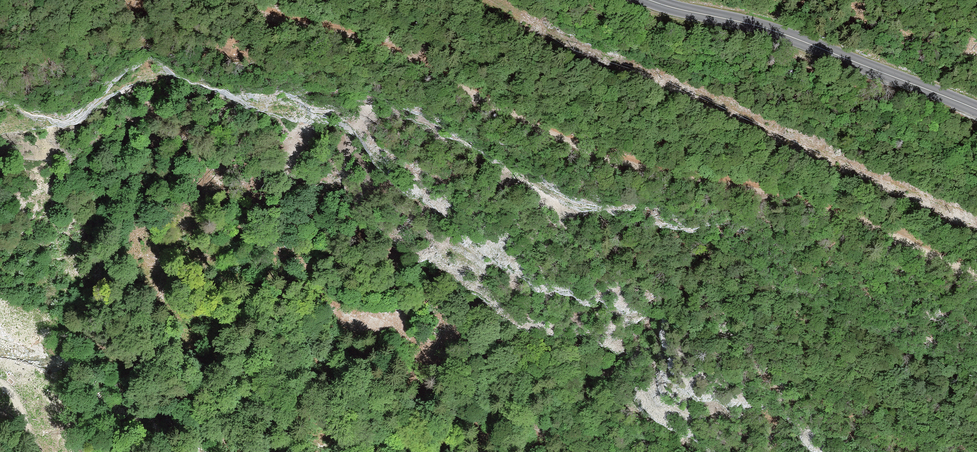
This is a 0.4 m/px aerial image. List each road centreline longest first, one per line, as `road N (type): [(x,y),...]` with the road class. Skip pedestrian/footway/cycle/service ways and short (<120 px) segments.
road 1 (track): [(976,274),(818,206),(615,161),(420,63)]
road 2 (secondary): [(976,109),(774,31),(645,0)]
road 3 (track): [(420,63),(235,0)]
road 4 (track): [(91,0),(74,36),(0,69)]

